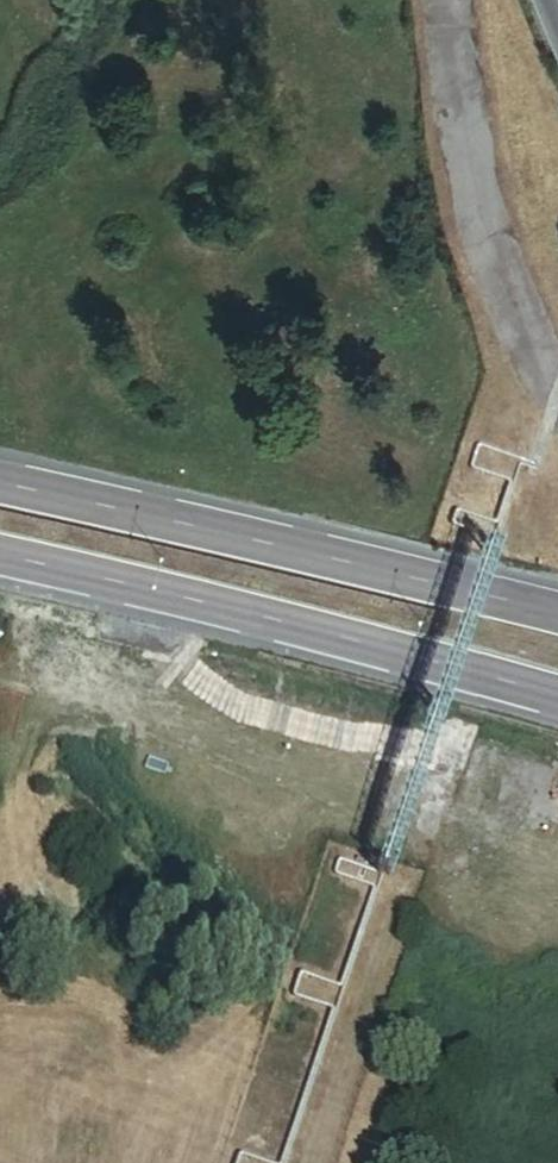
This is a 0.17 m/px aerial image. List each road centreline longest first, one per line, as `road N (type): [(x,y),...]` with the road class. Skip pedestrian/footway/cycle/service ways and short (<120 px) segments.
road 1 (secondary): [(0,564),(332,638),(557,702)]
road 2 (secondary): [(557,623),(0,491)]

